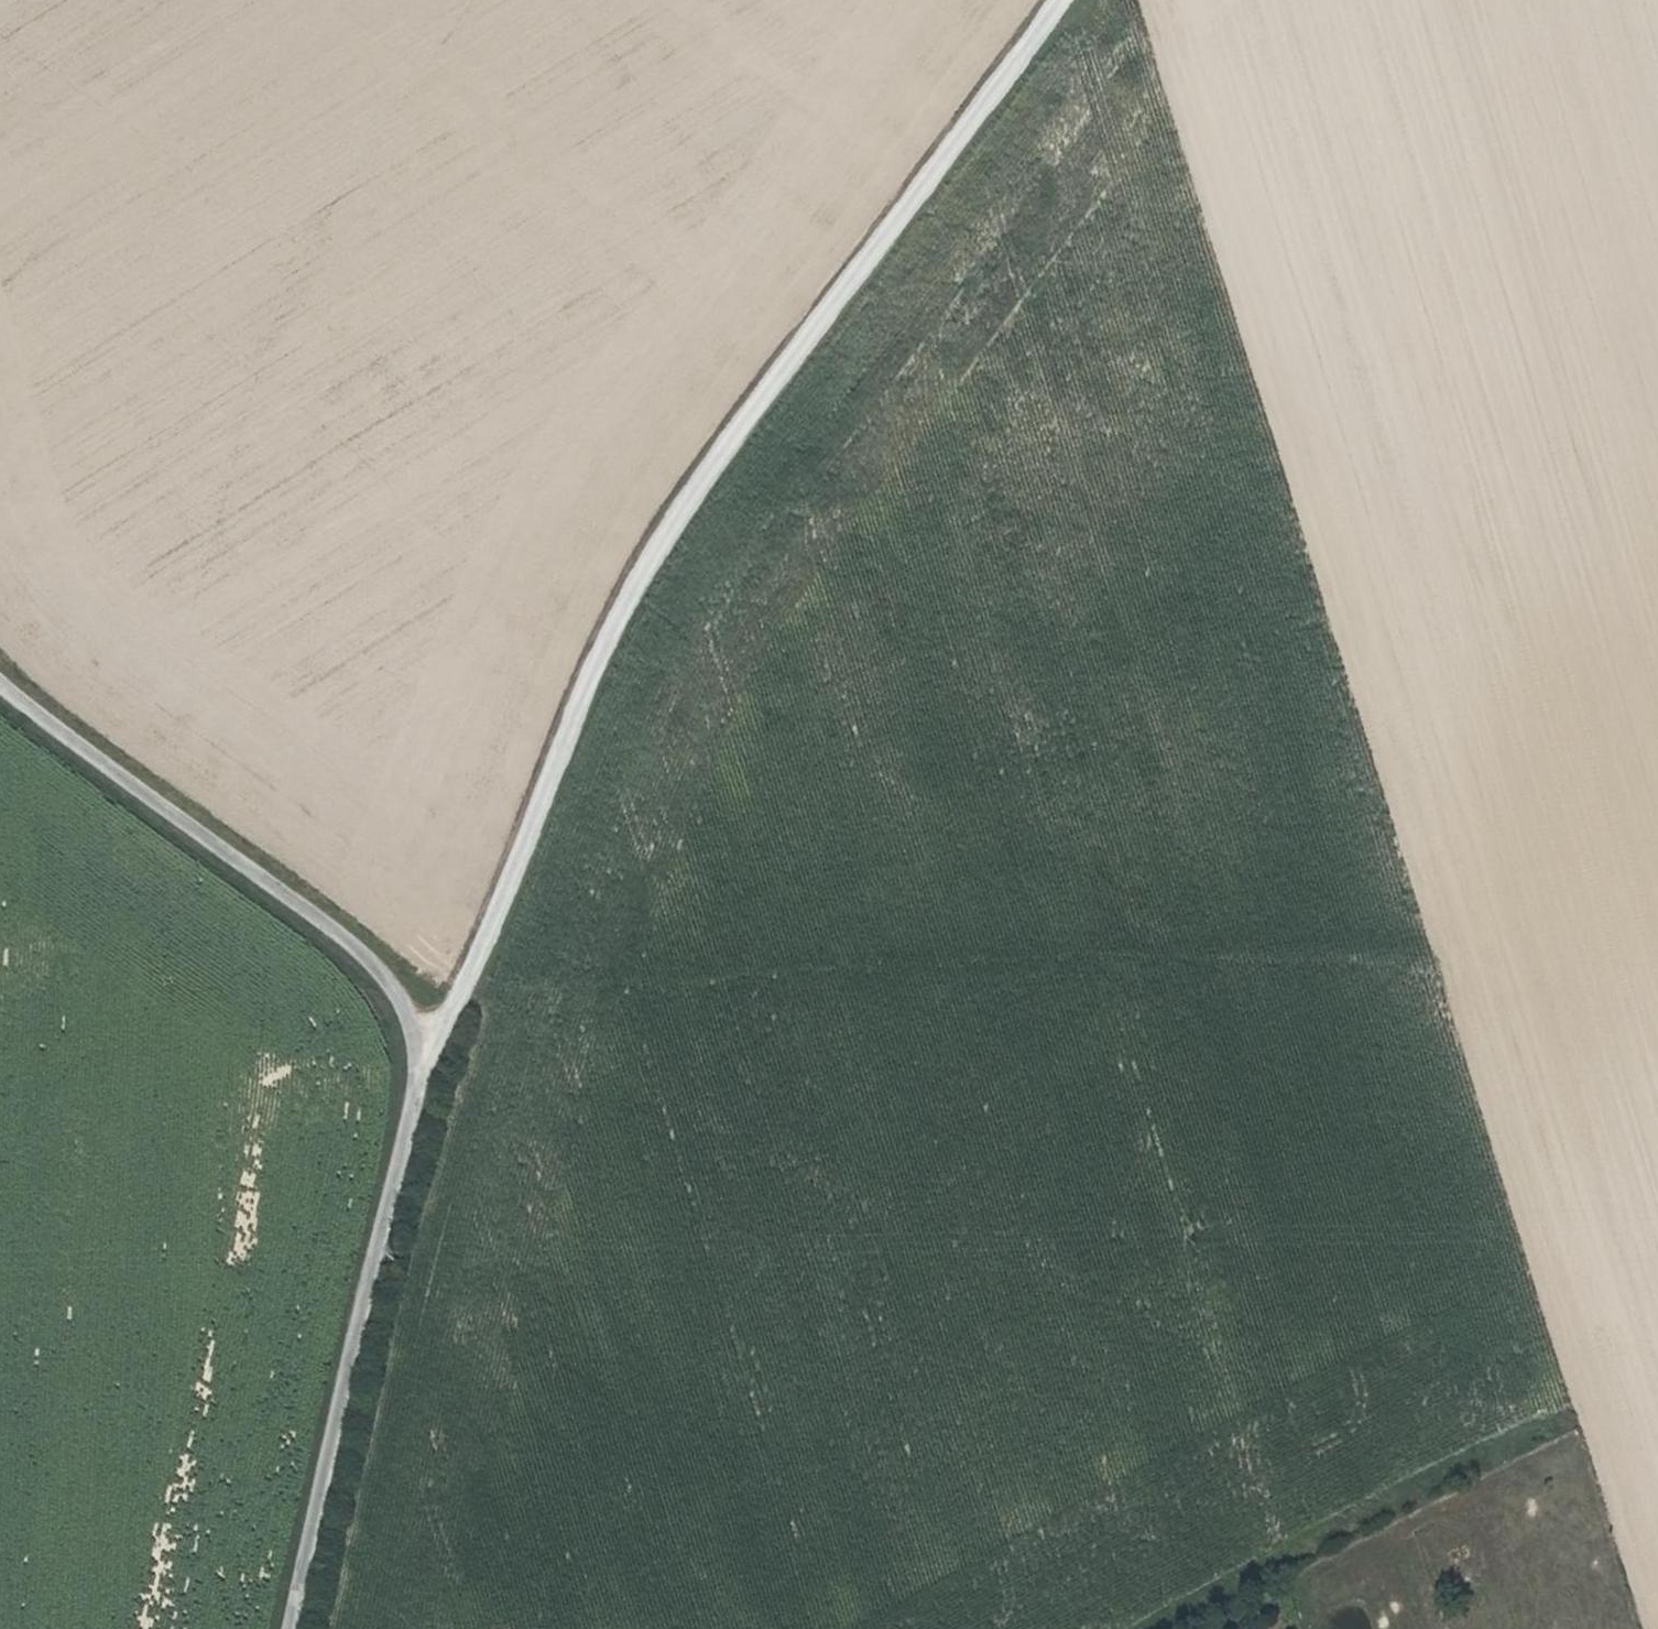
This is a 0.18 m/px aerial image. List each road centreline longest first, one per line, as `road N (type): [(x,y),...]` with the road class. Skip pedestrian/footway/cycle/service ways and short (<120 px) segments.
road 1 (track): [(414,1078),(642,573),(1078,0)]
road 2 (unclassified): [(287,1628),(414,1078),(408,1014),(367,957),(0,682)]

